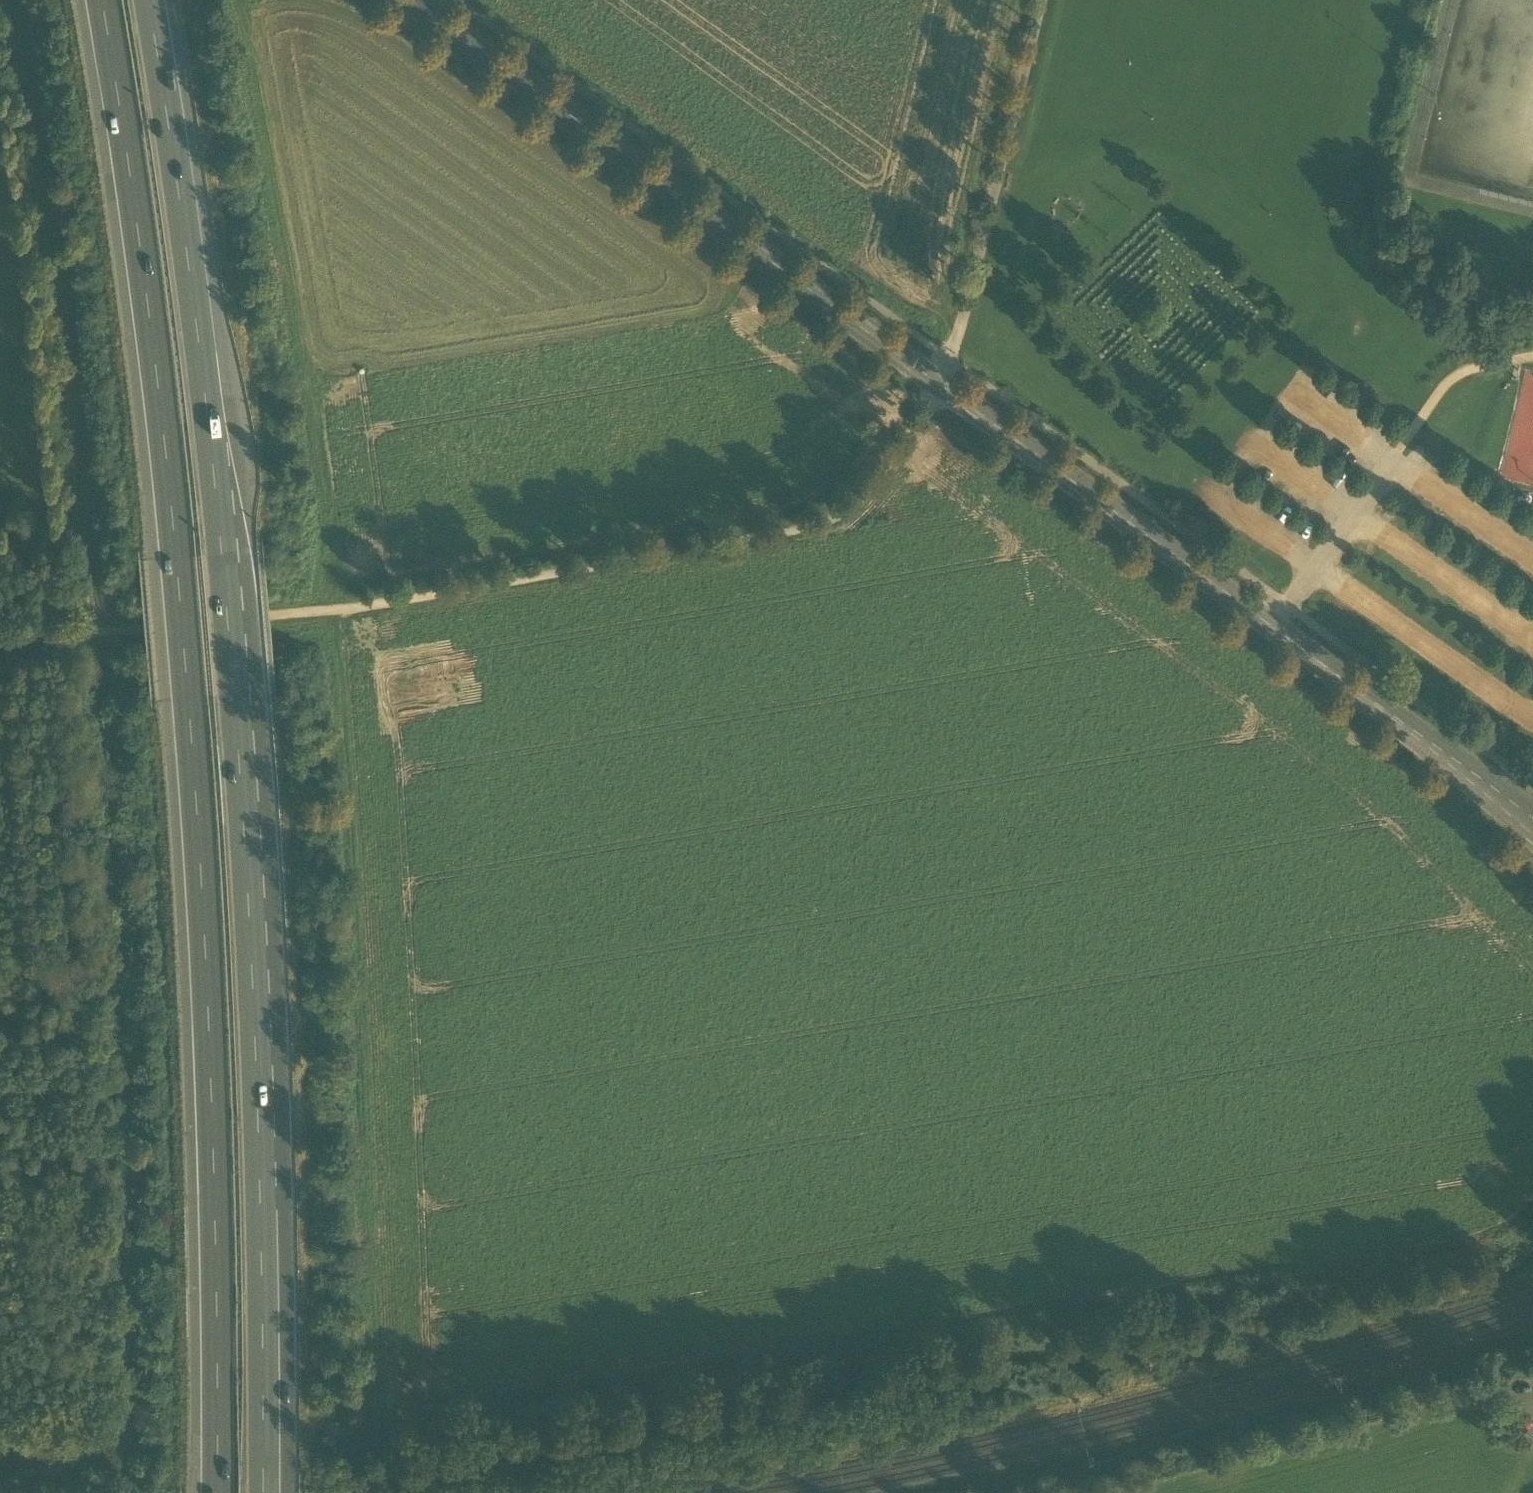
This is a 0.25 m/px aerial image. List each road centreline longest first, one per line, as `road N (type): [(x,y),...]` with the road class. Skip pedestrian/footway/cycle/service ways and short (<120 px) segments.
road 1 (motorway): [(101,0),(158,373),(183,638),(215,1168),(215,1492)]
road 2 (track): [(9,0),(61,379),(106,858),(120,1132),(120,1492)]
road 3 (motorway): [(265,1479),(260,1168),(232,635),(203,373),(149,0)]
road 4 (residential): [(1532,819),(410,0)]
road 5 (track): [(381,1424),(347,609)]
road 6 (track): [(347,609),(304,320),(241,0)]
road 7 (track): [(938,387),(1042,0)]

